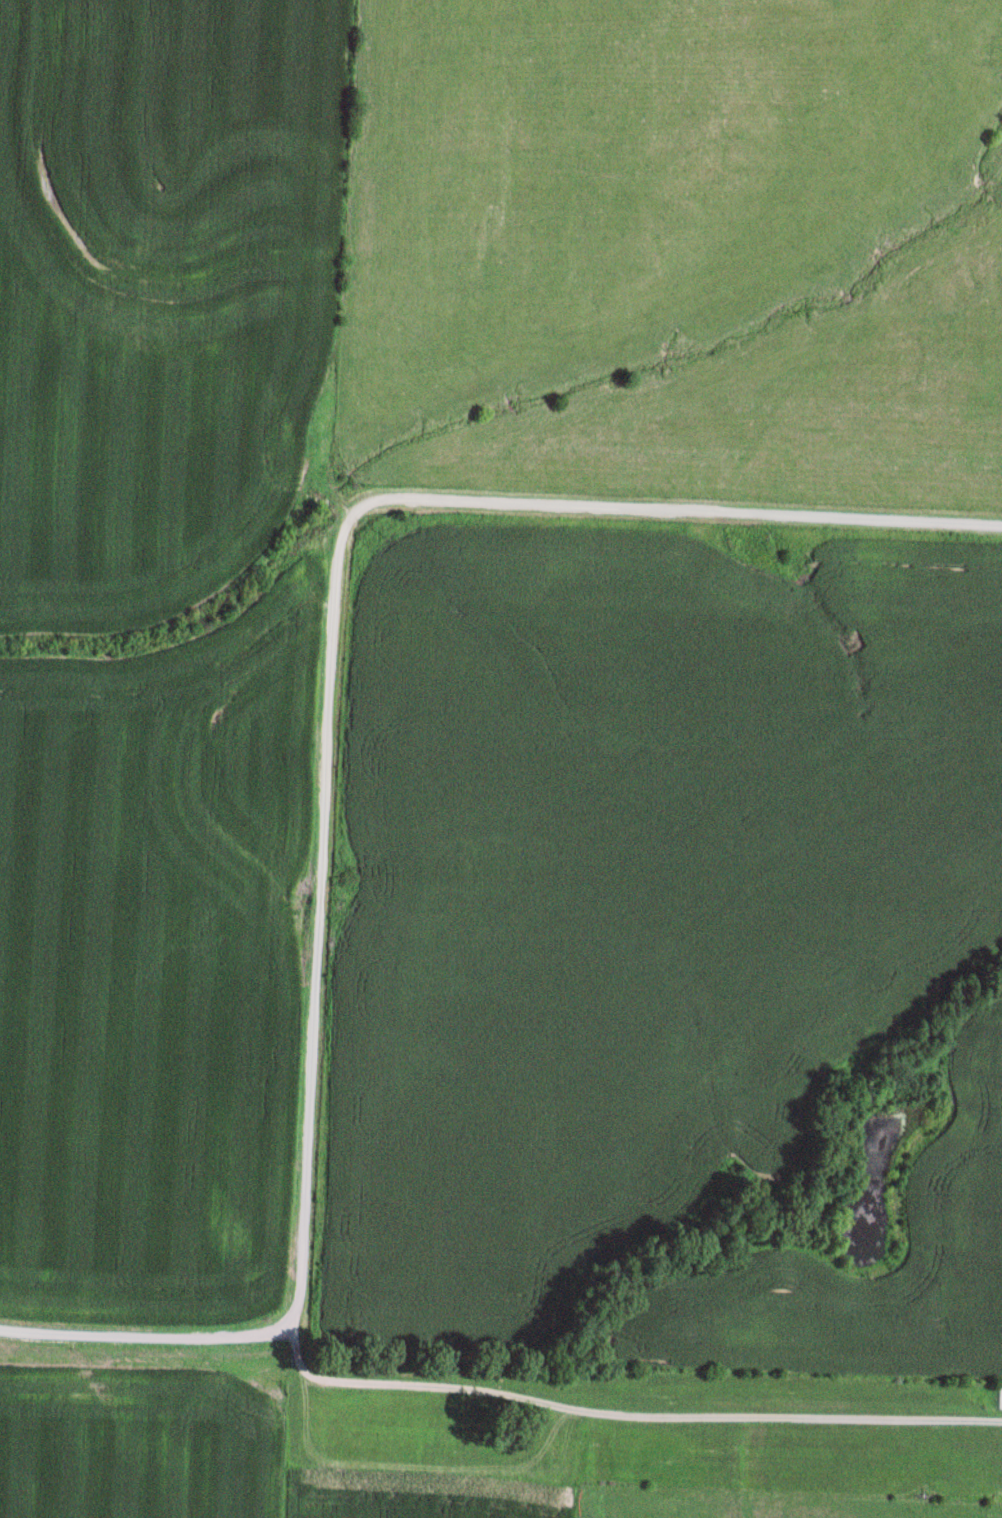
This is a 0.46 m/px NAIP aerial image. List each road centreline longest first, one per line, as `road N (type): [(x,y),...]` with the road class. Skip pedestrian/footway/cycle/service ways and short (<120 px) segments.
road 1 (residential): [(1001,525),(383,500),(346,522),(296,1335)]
road 2 (residential): [(296,1335),(0,1331)]

